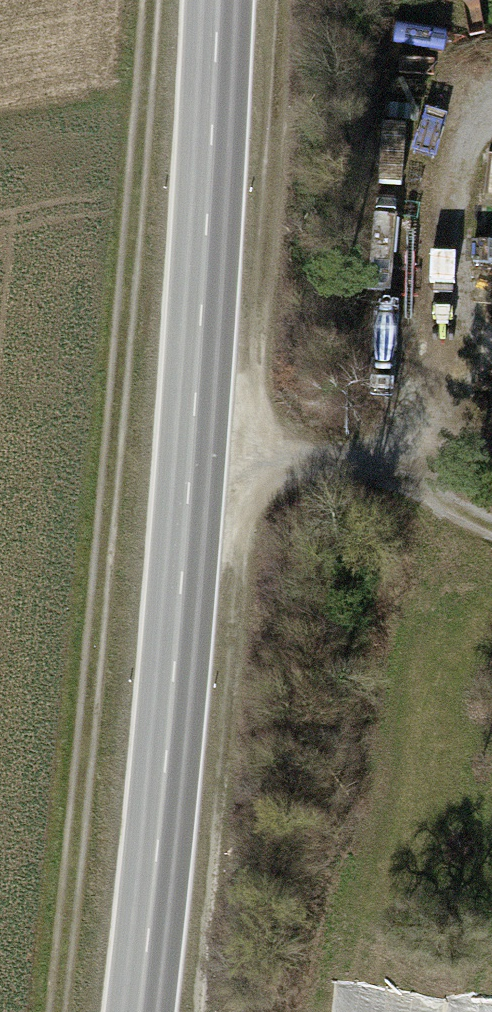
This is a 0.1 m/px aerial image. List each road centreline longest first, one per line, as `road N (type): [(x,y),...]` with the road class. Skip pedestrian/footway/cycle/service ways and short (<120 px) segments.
road 1 (secondary): [(219,0),(192,477),(130,1011)]
road 2 (track): [(150,0),(128,418),(65,1011)]
road 3 (track): [(290,0),(228,806),(205,1011)]

